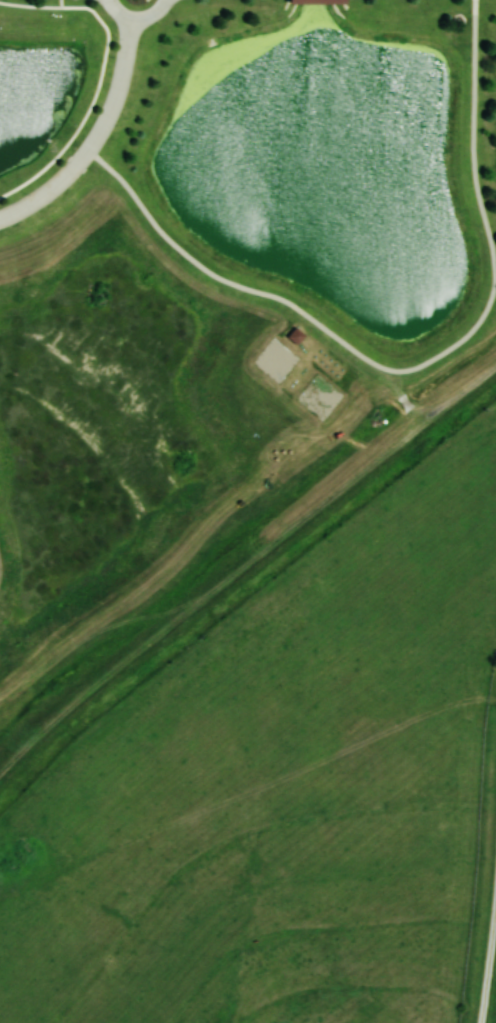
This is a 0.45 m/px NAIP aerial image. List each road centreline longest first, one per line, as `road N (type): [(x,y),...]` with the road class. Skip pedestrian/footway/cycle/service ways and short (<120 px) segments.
road 1 (residential): [(133,17),(115,103),(88,154),(47,193),(0,219)]

